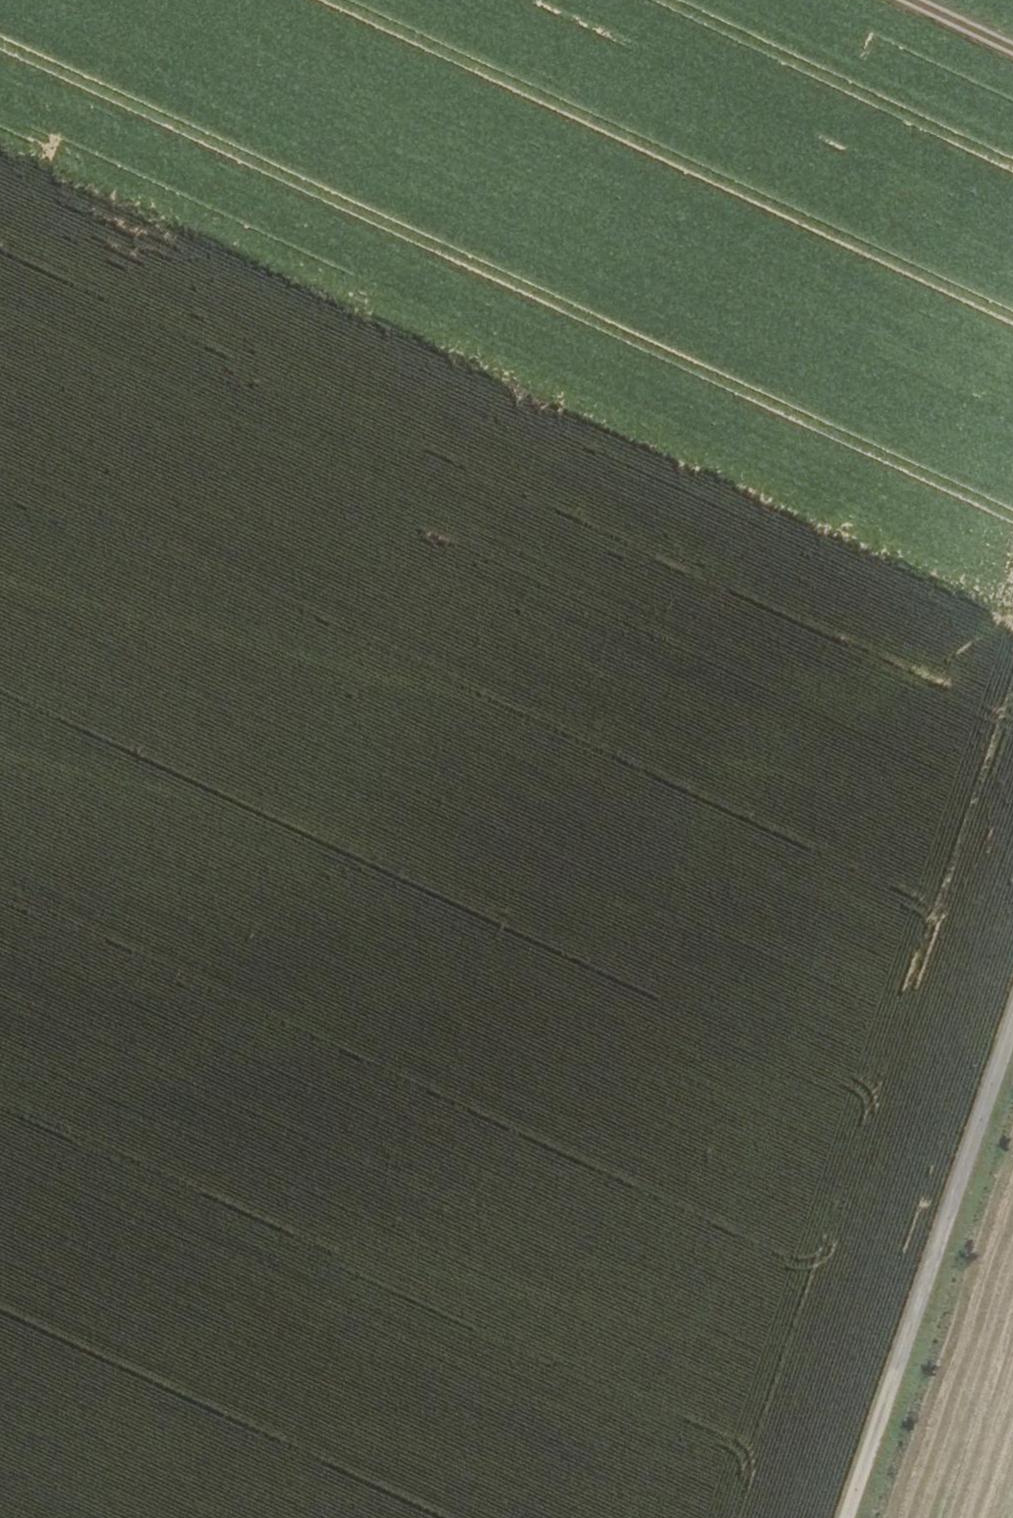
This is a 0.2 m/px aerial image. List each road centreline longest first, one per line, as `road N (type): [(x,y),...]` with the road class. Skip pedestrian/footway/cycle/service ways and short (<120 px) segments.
road 1 (track): [(842,1517),(1012,1017)]

